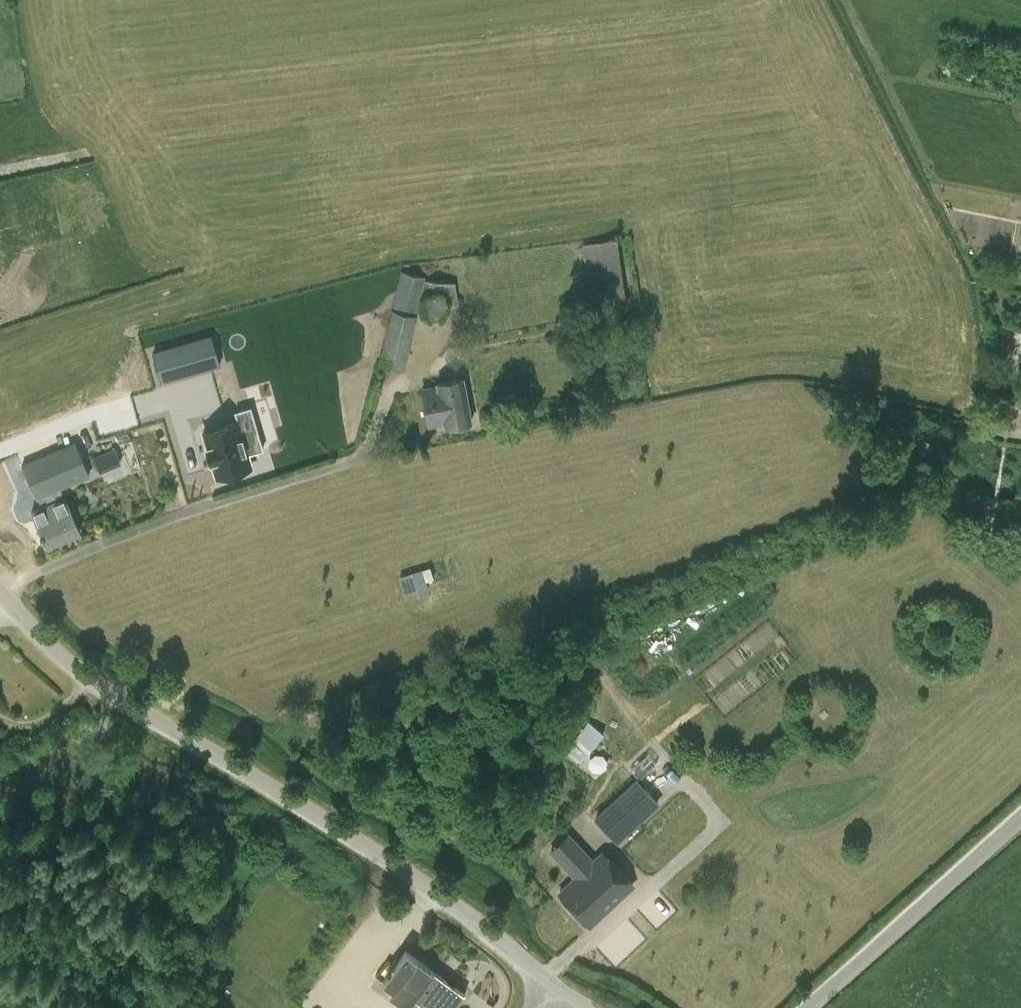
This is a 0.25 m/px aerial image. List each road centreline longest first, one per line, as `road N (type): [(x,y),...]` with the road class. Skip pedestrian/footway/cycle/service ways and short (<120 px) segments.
road 1 (unclassified): [(568,989),(334,828),(186,739),(80,664),(0,588)]
road 2 (unclassified): [(805,1007),(1020,816)]

